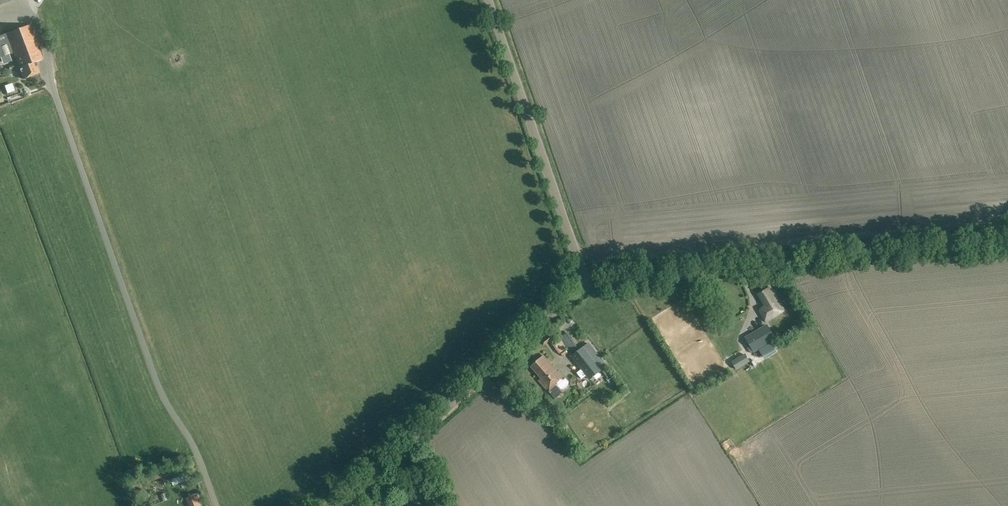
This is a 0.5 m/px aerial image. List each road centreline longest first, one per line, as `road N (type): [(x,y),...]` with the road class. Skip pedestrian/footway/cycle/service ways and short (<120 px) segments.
road 1 (tertiary): [(1007,240),(588,278)]
road 2 (unclassified): [(332,505),(588,278)]
road 3 (tertiary): [(588,278),(488,0)]

